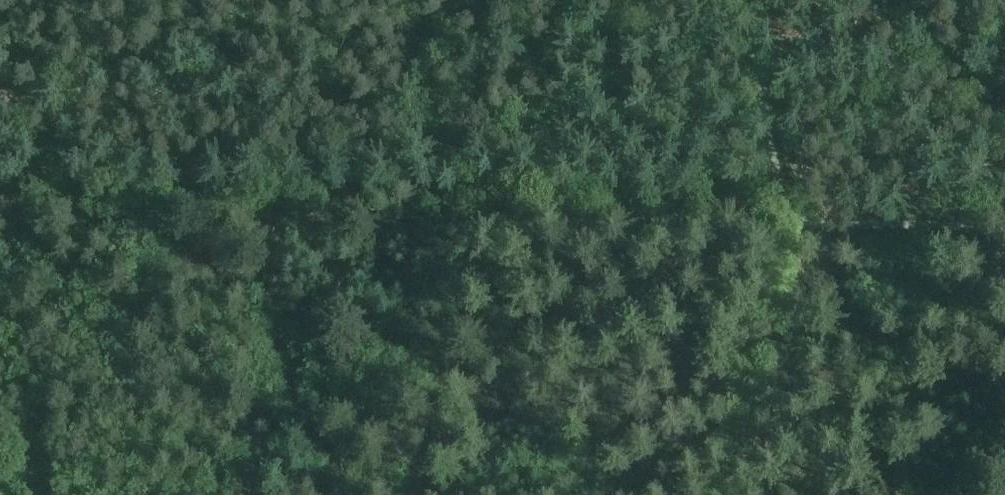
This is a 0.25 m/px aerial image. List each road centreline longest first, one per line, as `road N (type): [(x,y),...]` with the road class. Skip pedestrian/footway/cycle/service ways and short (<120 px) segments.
road 1 (track): [(475,222),(0,215)]
road 2 (track): [(805,226),(475,222)]

